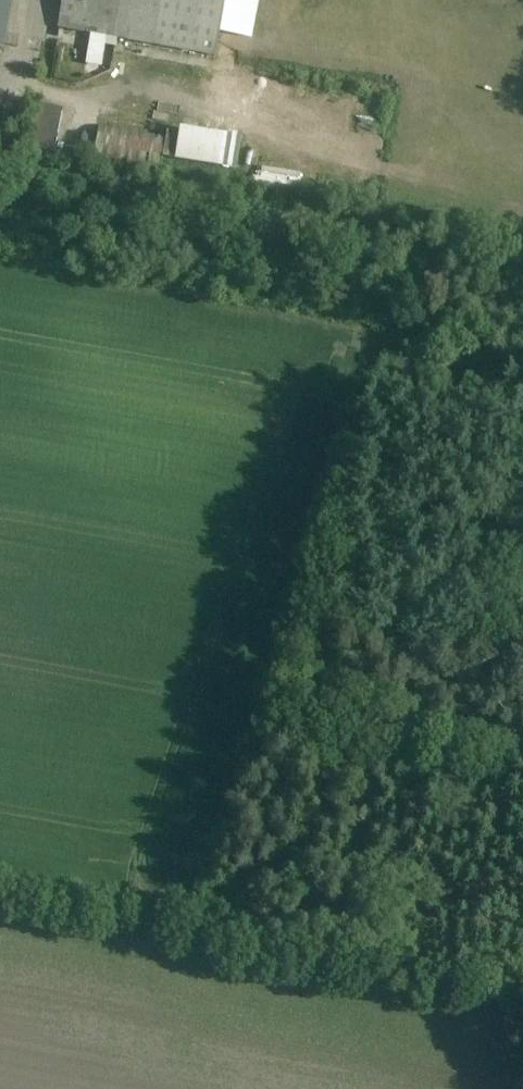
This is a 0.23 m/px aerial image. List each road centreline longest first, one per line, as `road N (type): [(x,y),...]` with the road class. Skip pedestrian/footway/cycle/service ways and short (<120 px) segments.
road 1 (track): [(522,987),(0,894)]

